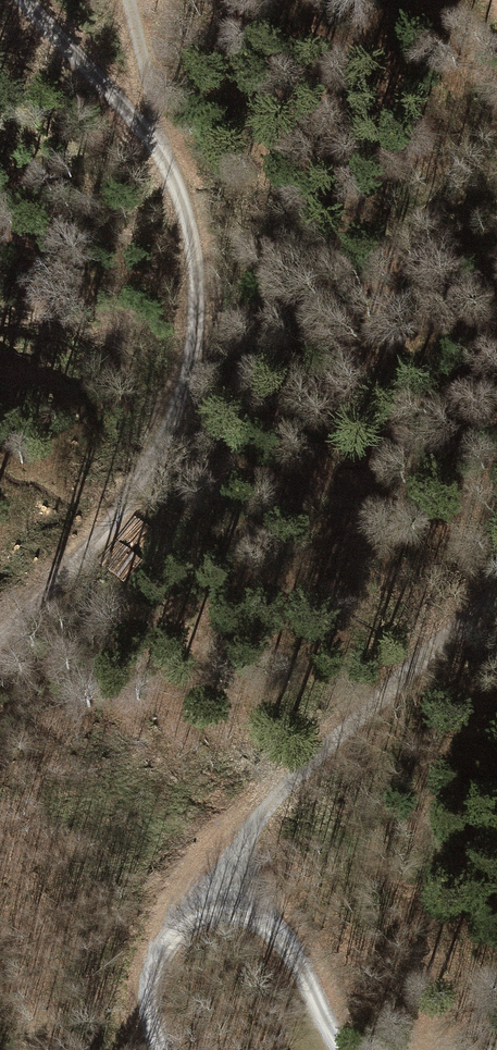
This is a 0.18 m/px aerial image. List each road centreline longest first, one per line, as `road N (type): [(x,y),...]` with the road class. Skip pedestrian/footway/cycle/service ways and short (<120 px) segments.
road 1 (track): [(27,0),(174,171),(200,299),(190,400),(131,507),(0,629)]
road 2 (track): [(226,908),(235,863),(256,822),(318,753),(496,601)]
road 3 (track): [(160,1049),(149,1021),(158,965),(182,928),(226,908),(259,920),(289,946),(336,1049)]
road 4 (track): [(143,131),(145,82),(128,0)]

